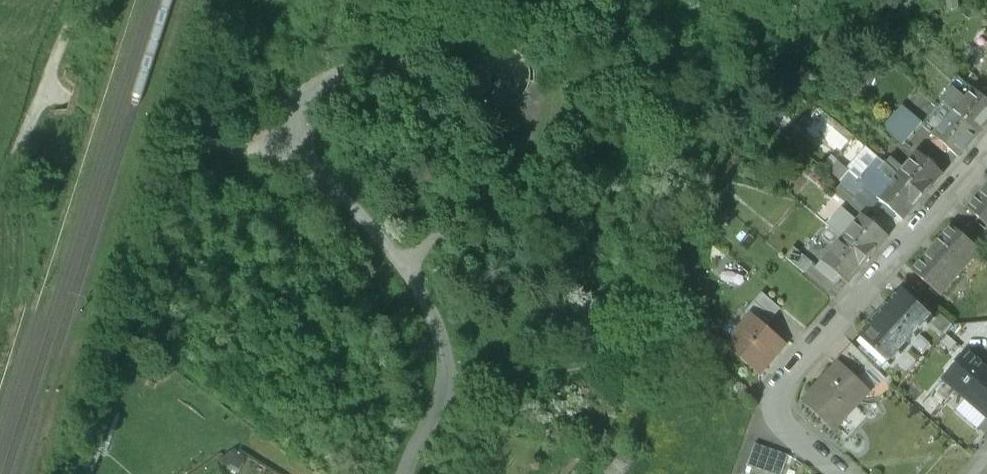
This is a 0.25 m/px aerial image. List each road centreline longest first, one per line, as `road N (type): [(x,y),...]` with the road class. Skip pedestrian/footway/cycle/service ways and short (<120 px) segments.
road 1 (residential): [(986,127),(773,379),(770,405),(846,473)]
road 2 (unclassified): [(395,473),(440,369),(436,334),(396,249),(348,191),(277,144)]
road 3 (track): [(35,72),(277,144)]

